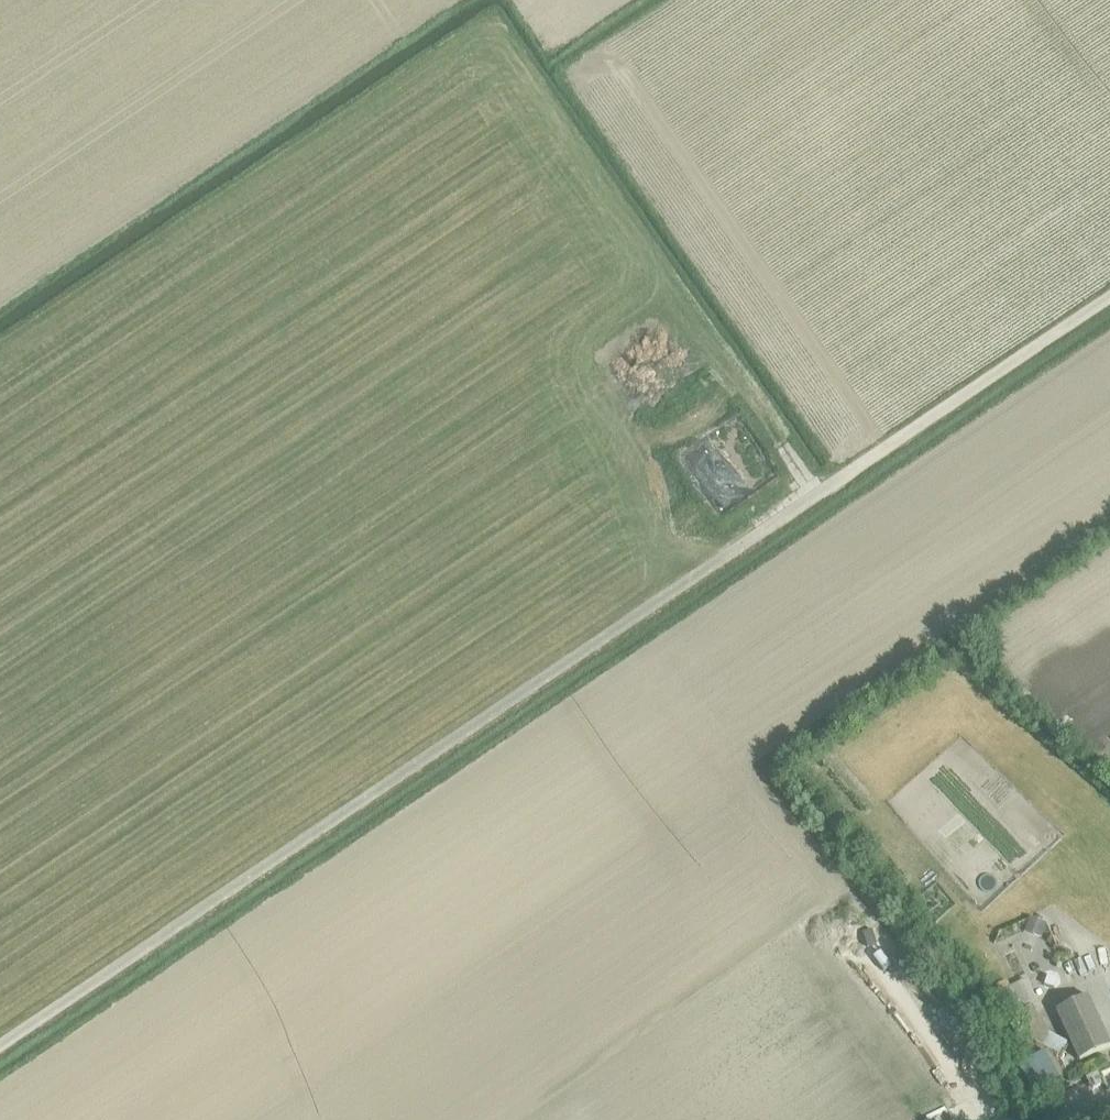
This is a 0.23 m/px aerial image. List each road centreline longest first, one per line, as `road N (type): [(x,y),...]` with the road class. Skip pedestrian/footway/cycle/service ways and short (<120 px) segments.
road 1 (track): [(0,1045),(1109,301)]

